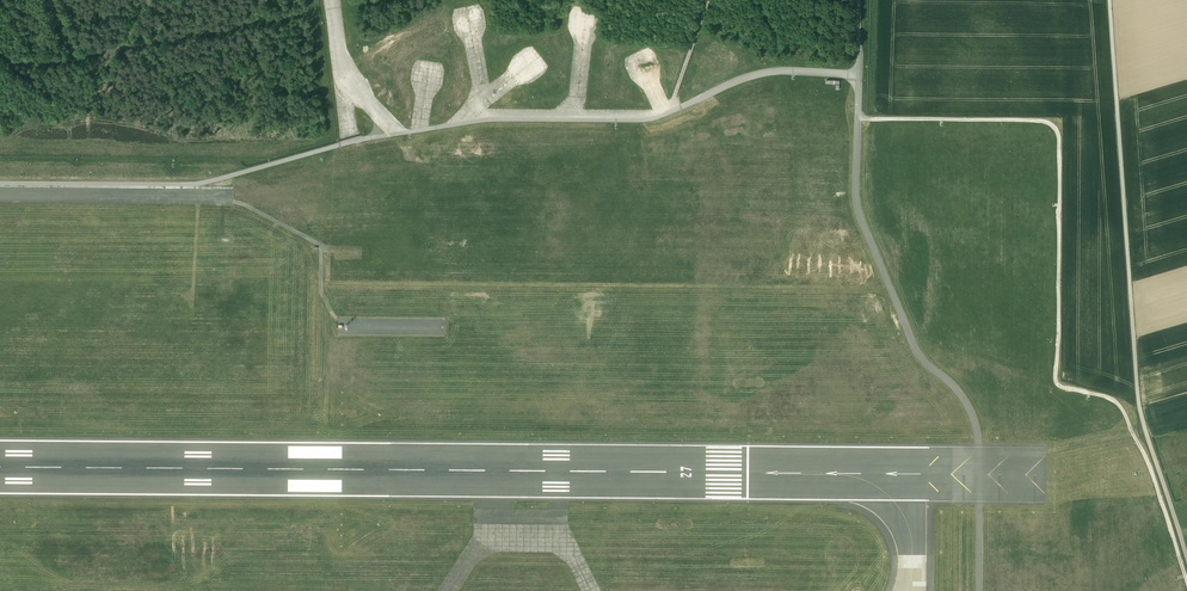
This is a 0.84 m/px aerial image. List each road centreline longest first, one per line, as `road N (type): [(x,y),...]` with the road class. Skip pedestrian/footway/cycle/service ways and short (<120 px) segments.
road 1 (unclassified): [(1186,559),(1138,399),(1110,0)]

